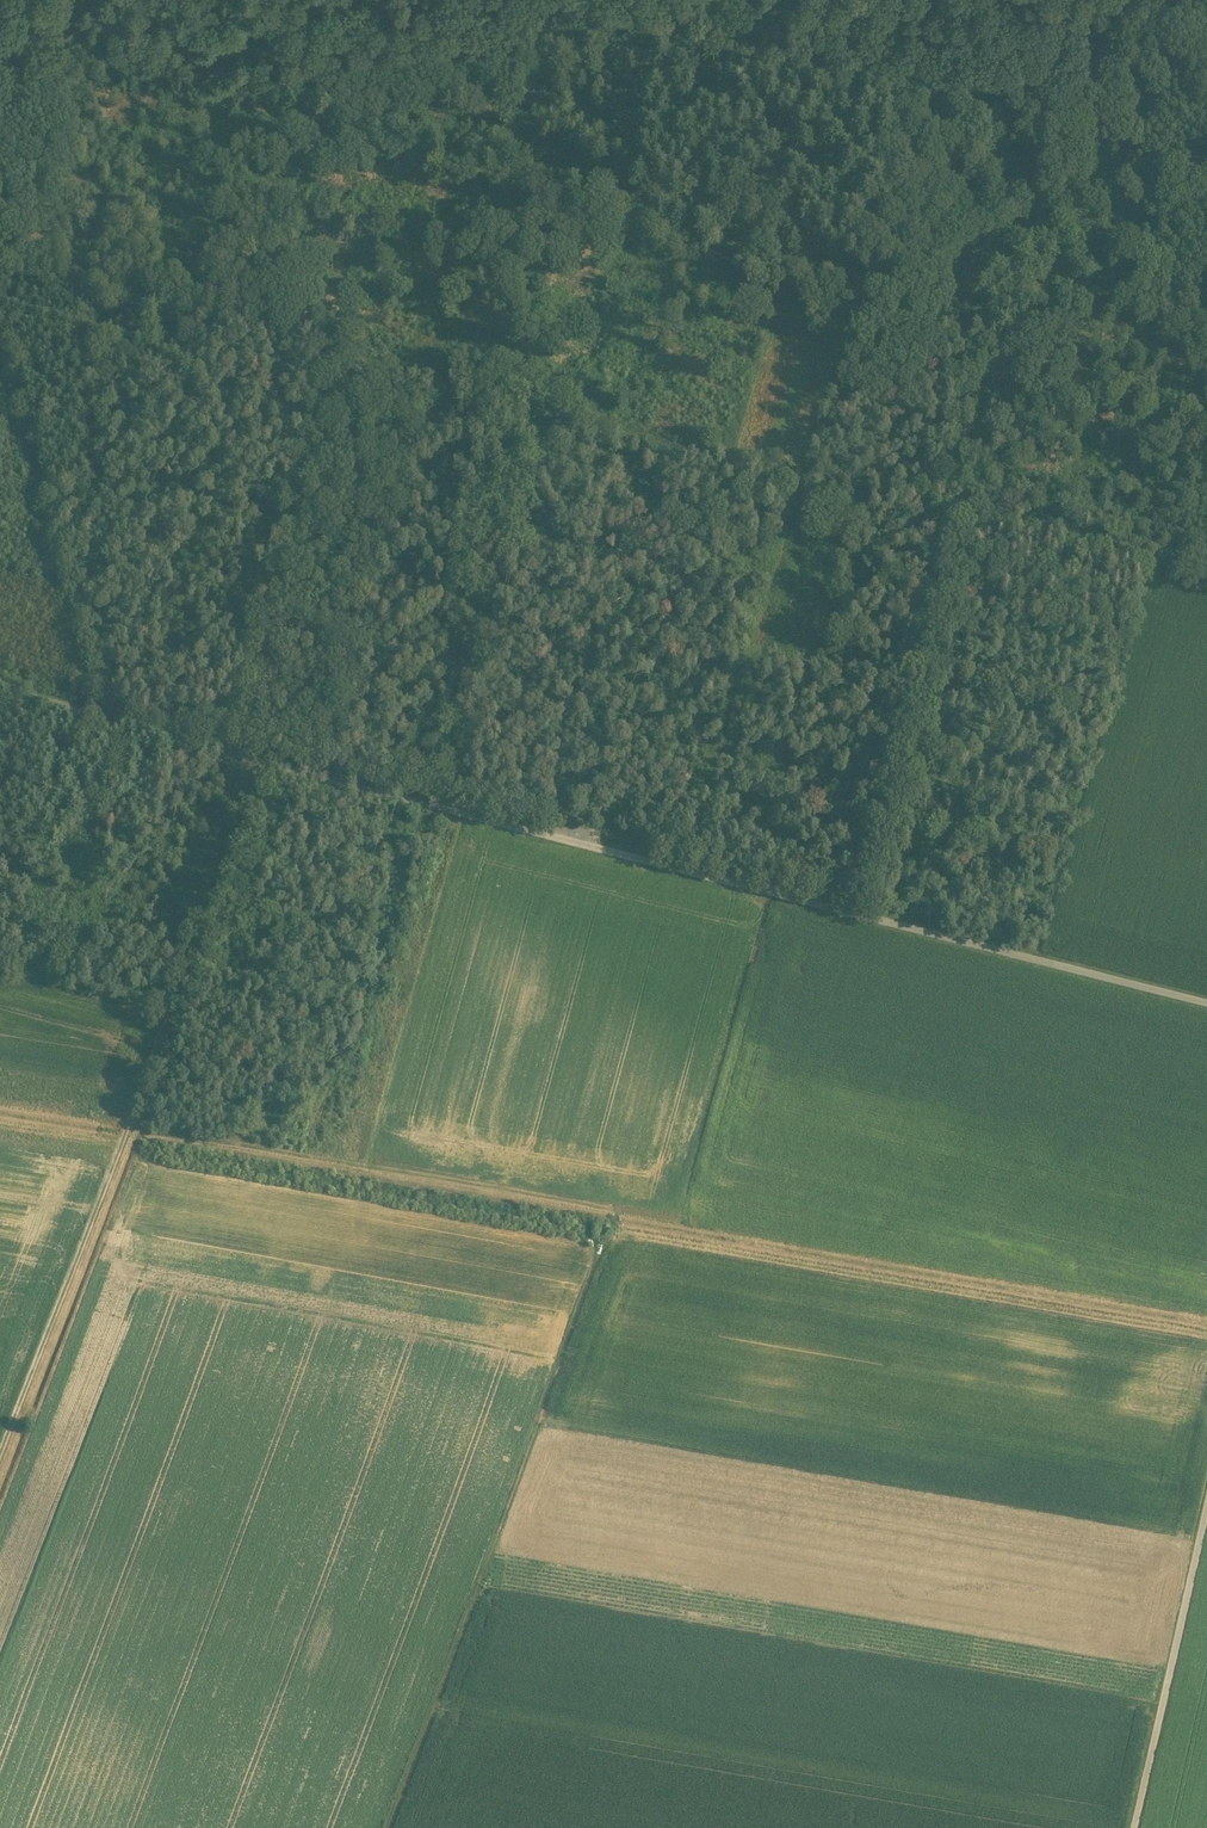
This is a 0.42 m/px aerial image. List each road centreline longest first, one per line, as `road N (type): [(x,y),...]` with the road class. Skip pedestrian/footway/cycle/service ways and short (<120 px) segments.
road 1 (unclassified): [(0,681),(267,754),(446,814),(1206,1002)]
road 2 (track): [(1206,333),(1056,243),(851,295),(412,141),(199,83)]
road 3 (track): [(0,29),(199,83),(180,239),(208,249),(203,377),(106,710)]
road 4 (track): [(0,1474),(267,754)]
road 5 (track): [(205,320),(334,354),(266,567),(288,581),(226,743)]
road 6 (track): [(1143,1827),(1206,1546)]

